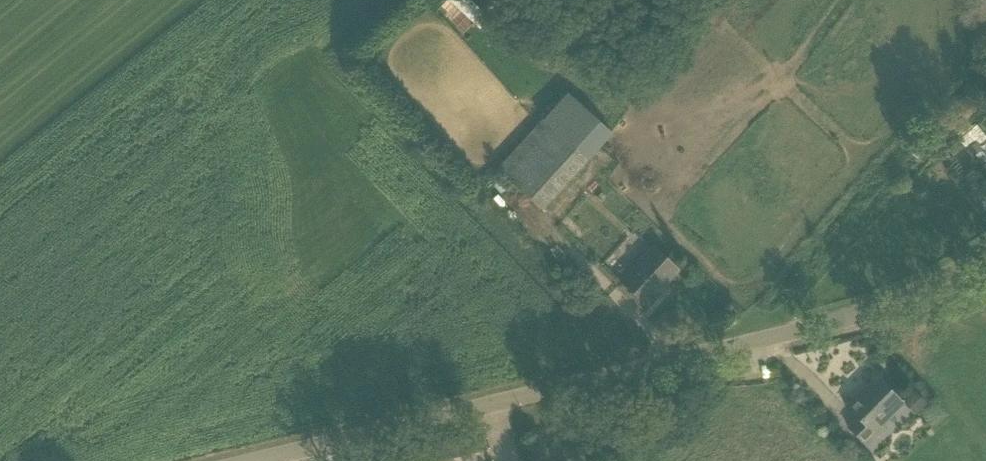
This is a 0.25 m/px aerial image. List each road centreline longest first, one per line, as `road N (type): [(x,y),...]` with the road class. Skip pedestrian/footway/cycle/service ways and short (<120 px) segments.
road 1 (tertiary): [(252,460),(887,307),(985,255)]

